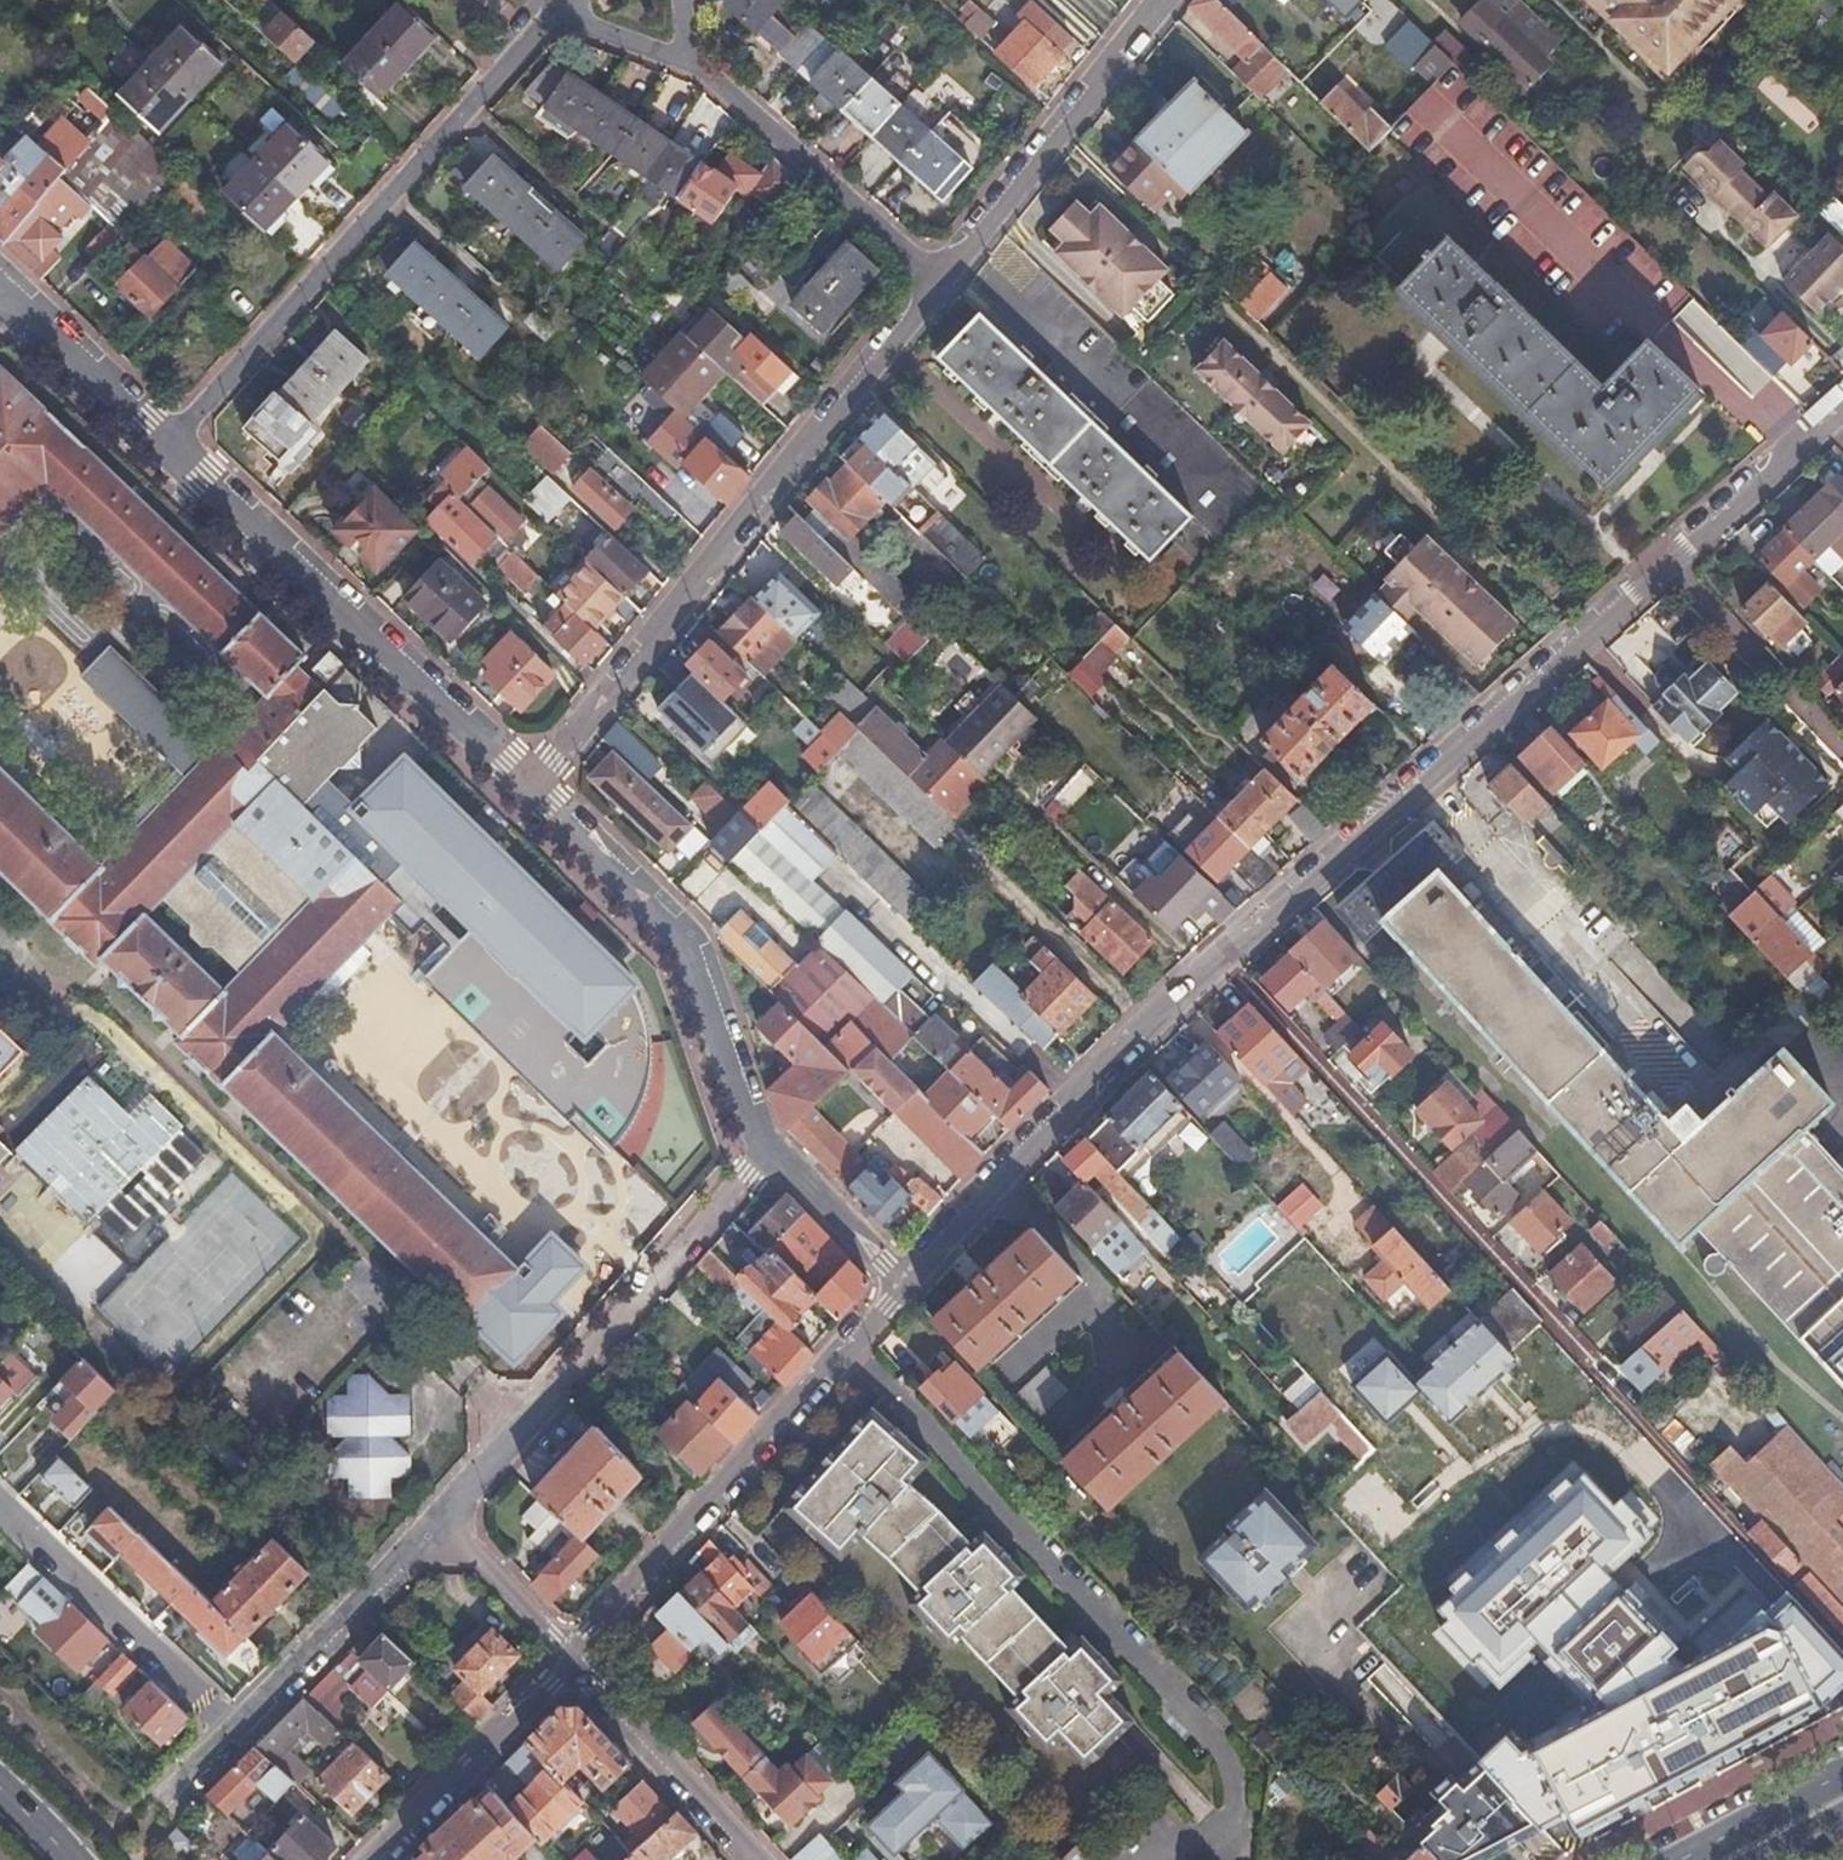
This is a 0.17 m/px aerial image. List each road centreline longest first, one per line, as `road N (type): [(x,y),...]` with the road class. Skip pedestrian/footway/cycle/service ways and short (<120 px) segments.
road 1 (residential): [(1218,957),(1700,1480)]
road 2 (residential): [(934,283),(534,786)]
road 3 (residential): [(1218,957),(1666,566)]
road 4 (residential): [(549,15),(169,447)]
road 5 (residential): [(575,1657),(906,1281)]
road 6 (residential): [(534,786),(169,447)]
road 7 (residential): [(774,1153),(445,1522)]
road 8 (residential): [(774,1153),(752,1118),(691,932),(534,786)]
road 9 (residential): [(906,1281),(1009,1164),(1218,957)]
road 10 (residential): [(1154,0),(934,283)]
road 11 (residential): [(0,1499),(239,1730)]
road 12 (residential): [(934,283),(688,66)]
road 13 (residential): [(445,1522),(239,1730)]
road 14 (residential): [(372,1859),(575,1657)]
road 15 (residential): [(575,1657),(761,1859)]
road 16 (residential): [(1842,748),(1666,566)]
road 17 (residential): [(1666,566),(1842,408)]
road 18 (residential): [(169,447),(0,286)]
road 19 (residential): [(445,1522),(575,1657)]
road 20 (residential): [(906,1281),(774,1153)]
road 21 (primary): [(1842,1773),(1682,1859)]
road 22 (residential): [(549,15),(688,66)]
road 23 (residential): [(239,1730),(150,1823)]

